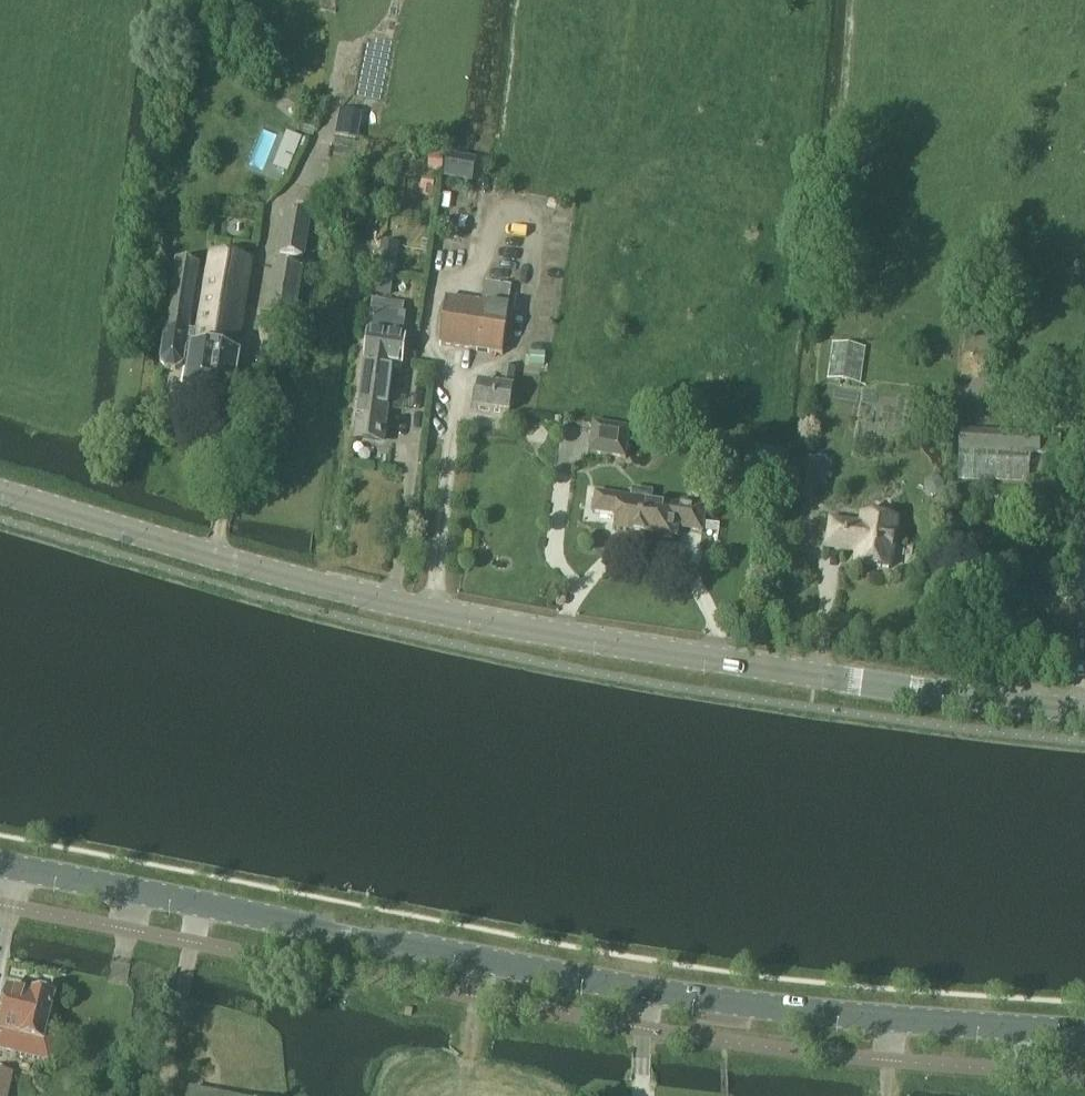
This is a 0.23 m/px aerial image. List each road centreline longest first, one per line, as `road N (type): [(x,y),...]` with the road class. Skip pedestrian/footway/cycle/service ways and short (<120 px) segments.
road 1 (tertiary): [(1084,710),(759,668),(432,613),(0,493)]
road 2 (tertiary): [(0,866),(646,992),(1084,1036)]

